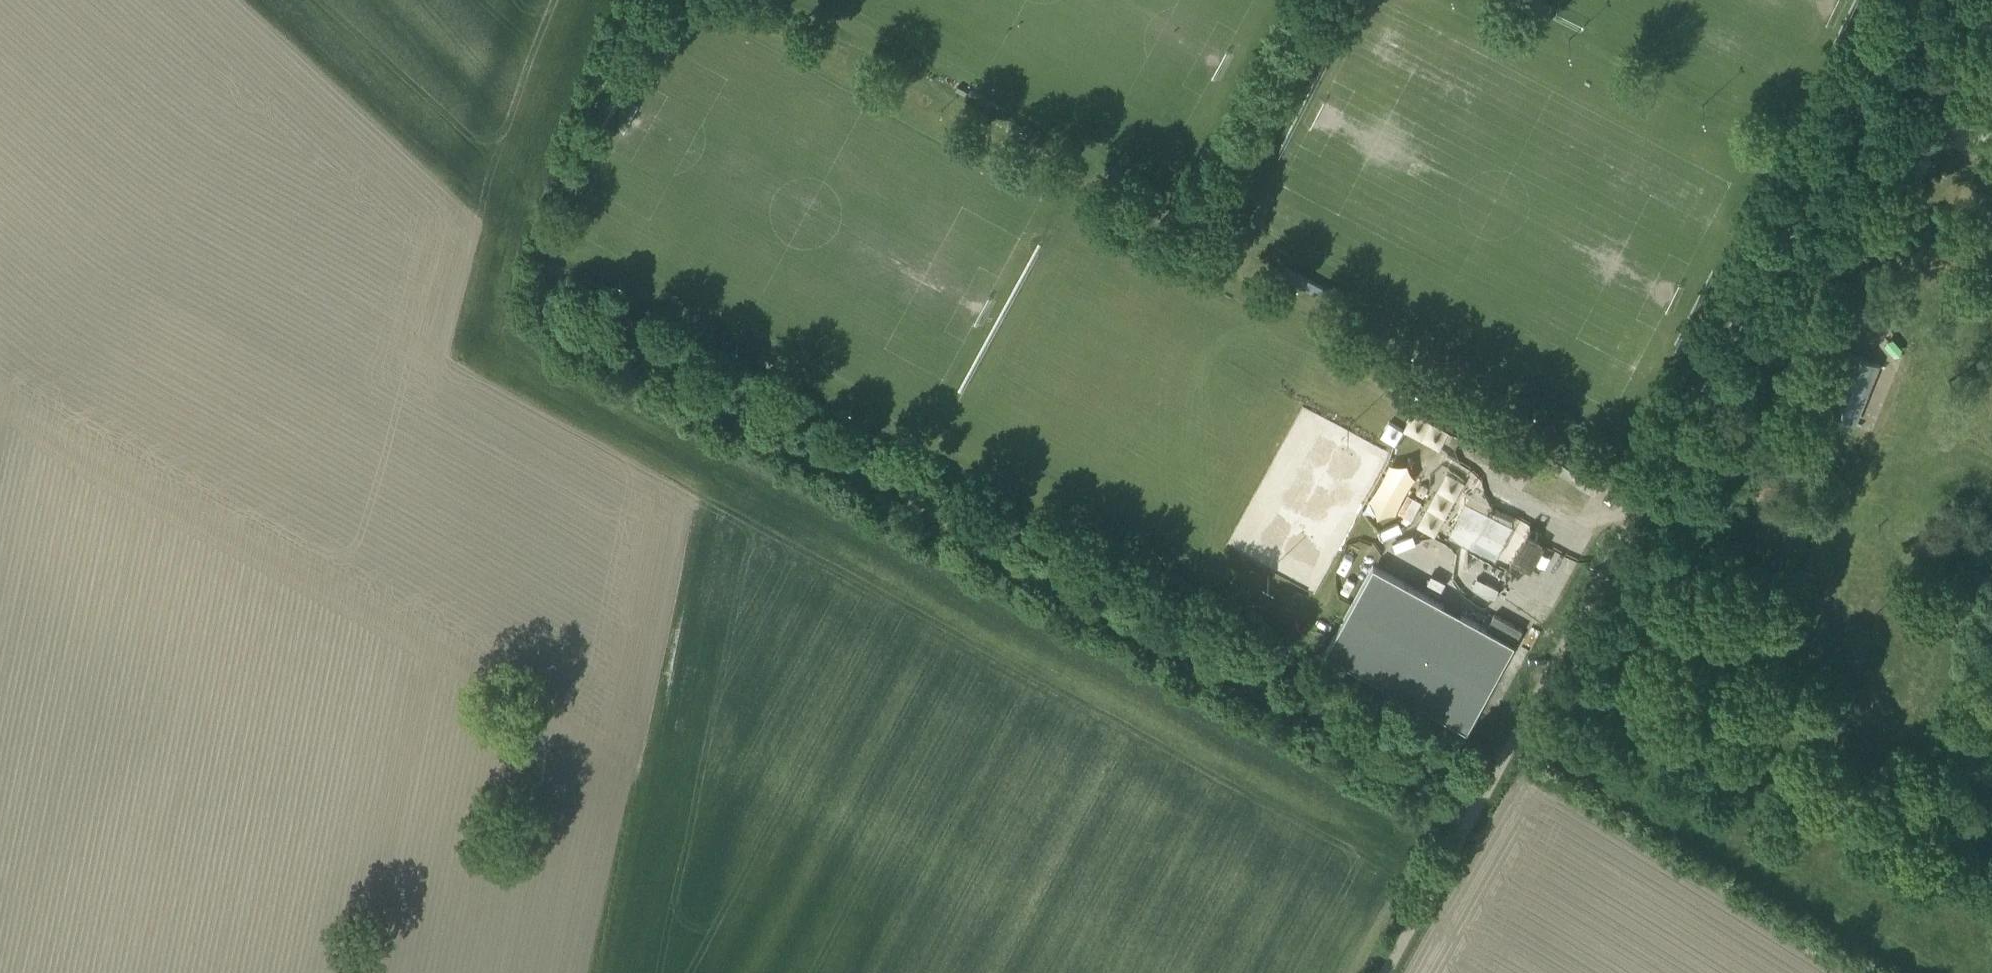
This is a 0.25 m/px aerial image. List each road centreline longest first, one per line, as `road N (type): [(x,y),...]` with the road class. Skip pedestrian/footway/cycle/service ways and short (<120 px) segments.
road 1 (unclassified): [(1912,0),(1464,826)]
road 2 (unclassified): [(1385,972),(1464,826)]

